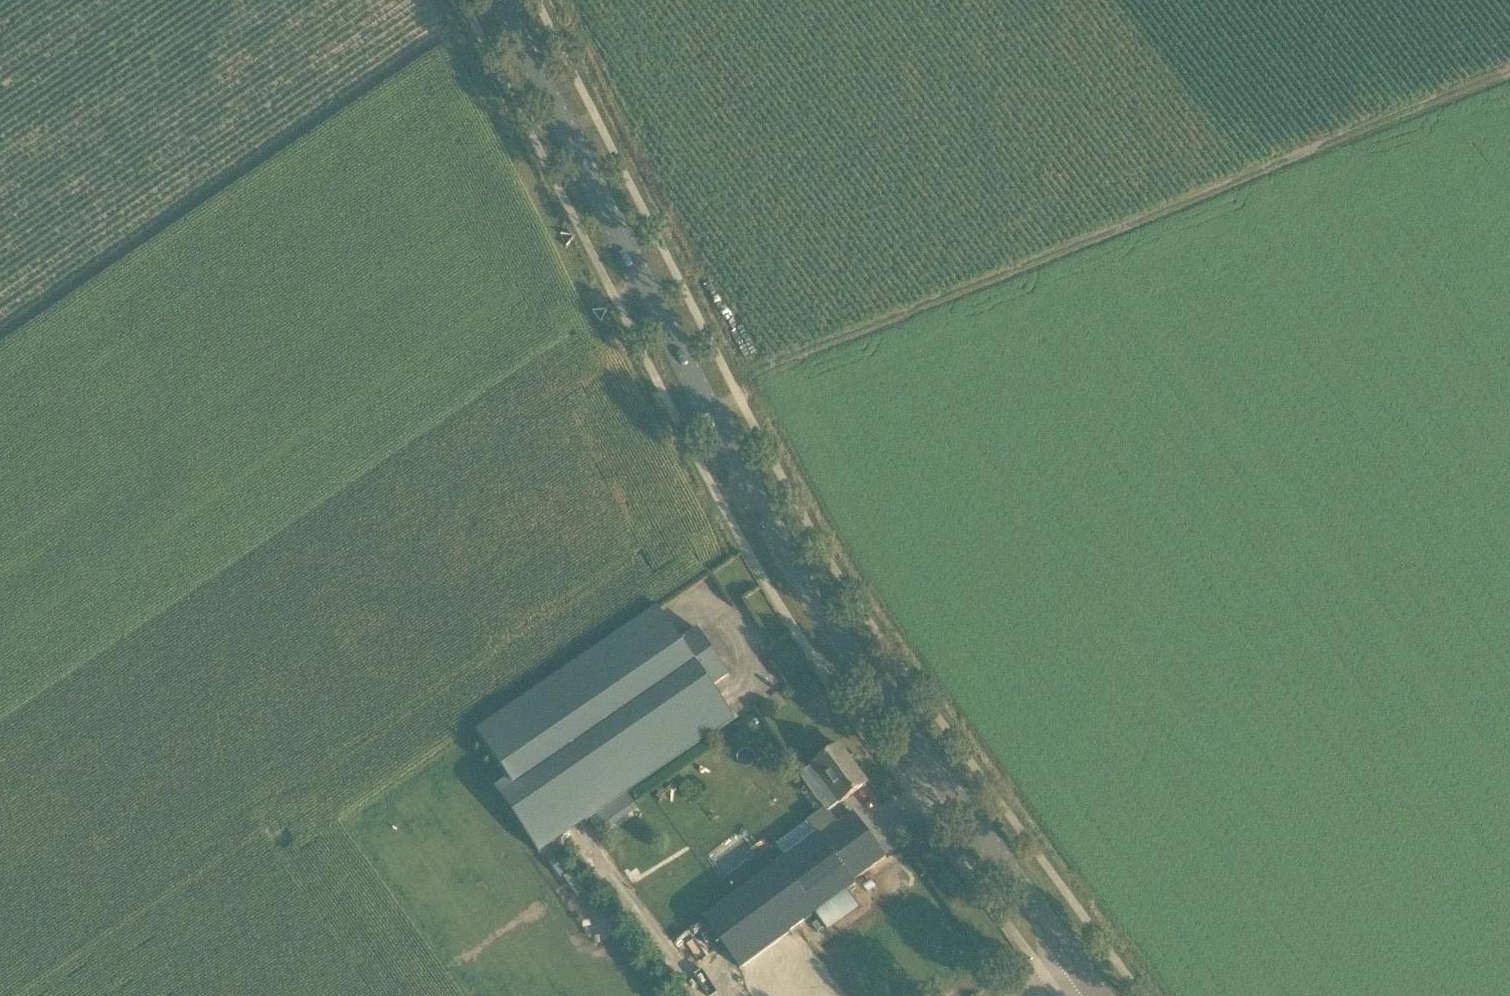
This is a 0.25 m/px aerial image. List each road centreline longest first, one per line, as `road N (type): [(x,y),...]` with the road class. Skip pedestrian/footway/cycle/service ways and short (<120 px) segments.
road 1 (tertiary): [(1078,964),(814,600),(502,0)]

